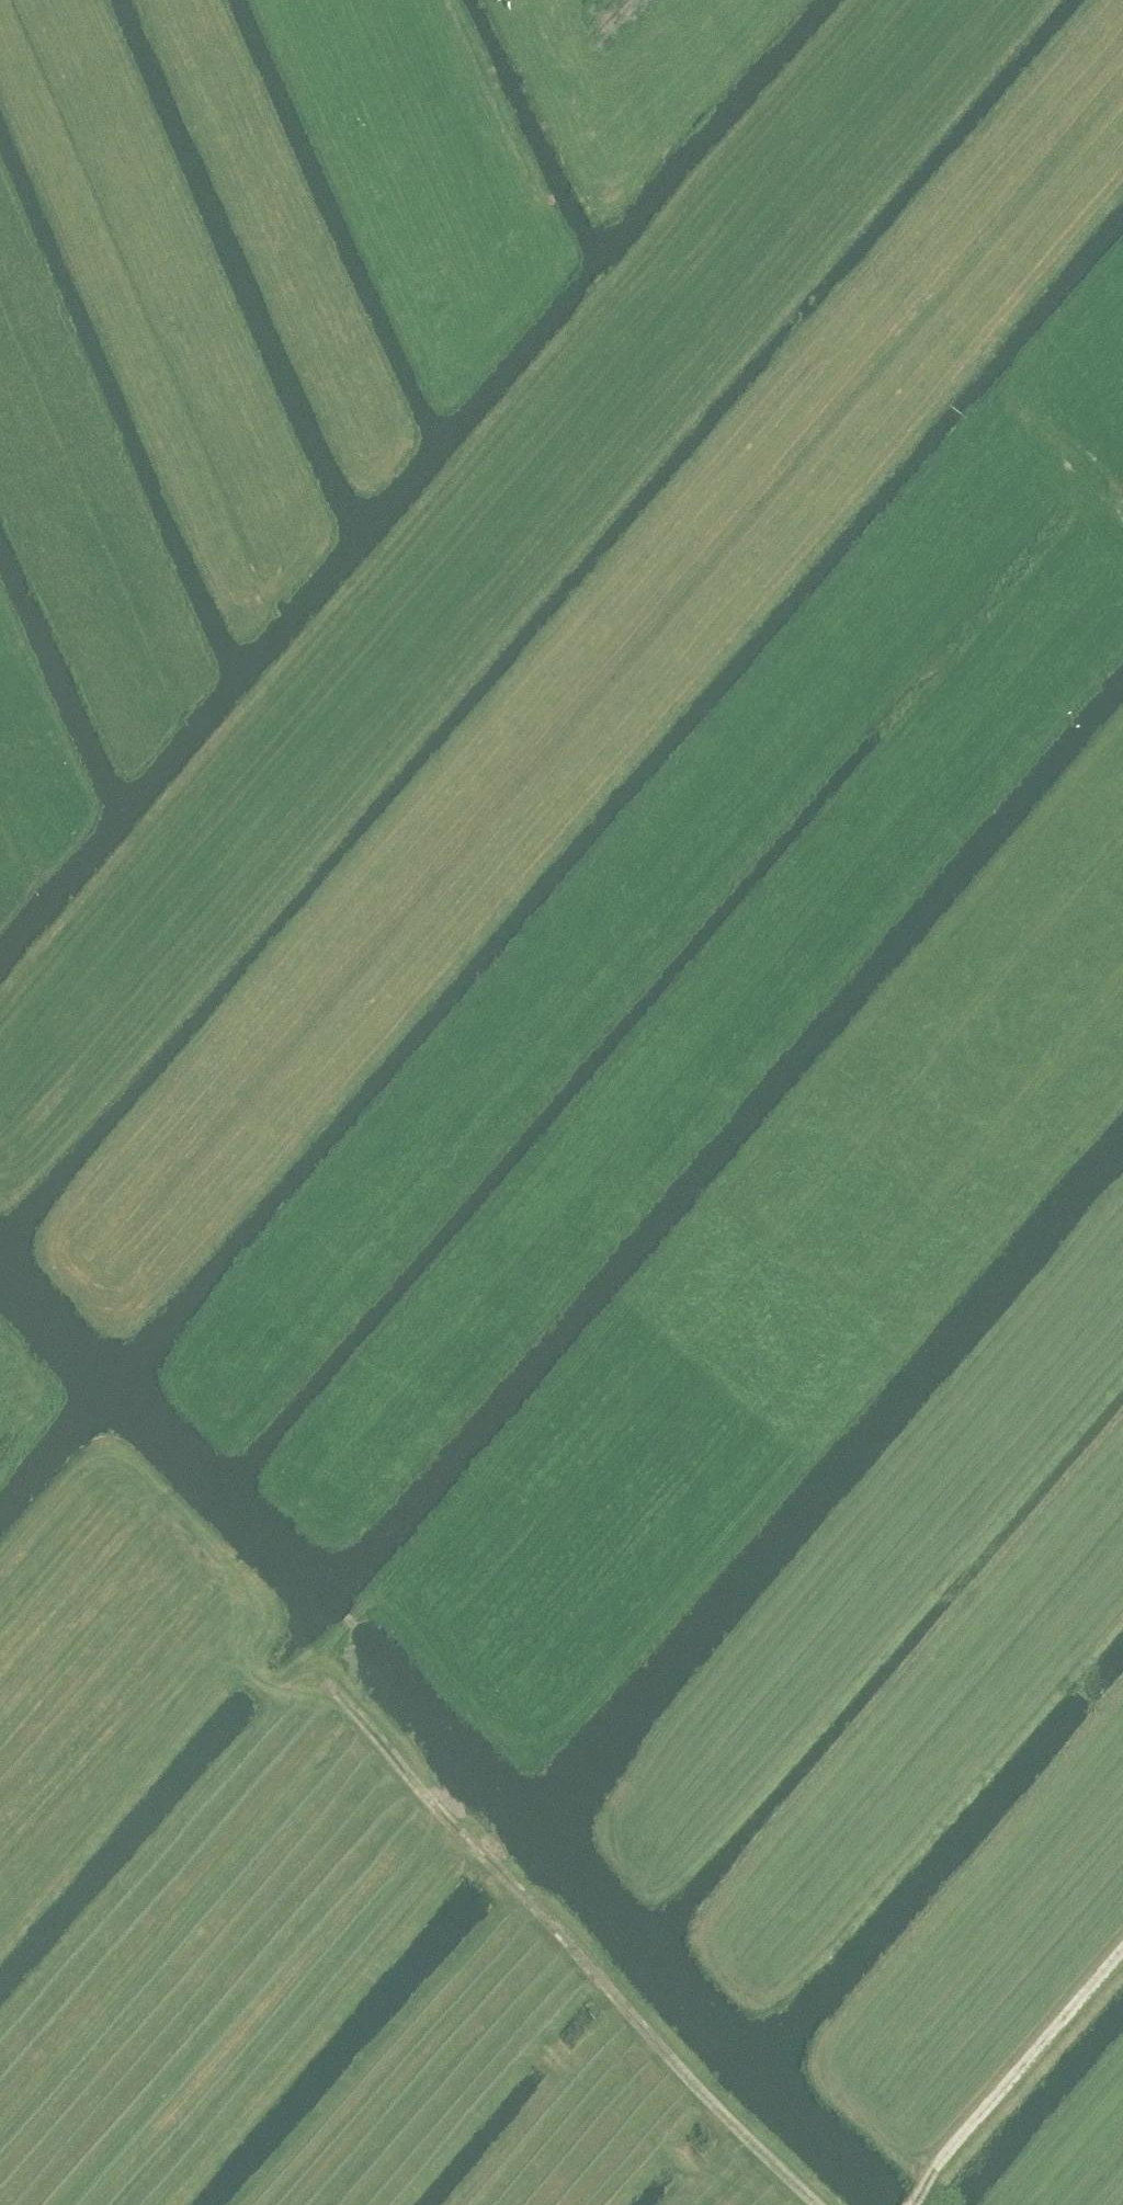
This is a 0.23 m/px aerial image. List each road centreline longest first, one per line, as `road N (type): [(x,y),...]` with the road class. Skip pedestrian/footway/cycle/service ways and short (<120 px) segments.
road 1 (track): [(323,1673),(669,2056),(827,2204)]
road 2 (track): [(917,2204),(938,2166),(1122,1950)]
road 3 (track): [(348,1628),(323,1673),(275,1685),(252,1664)]

